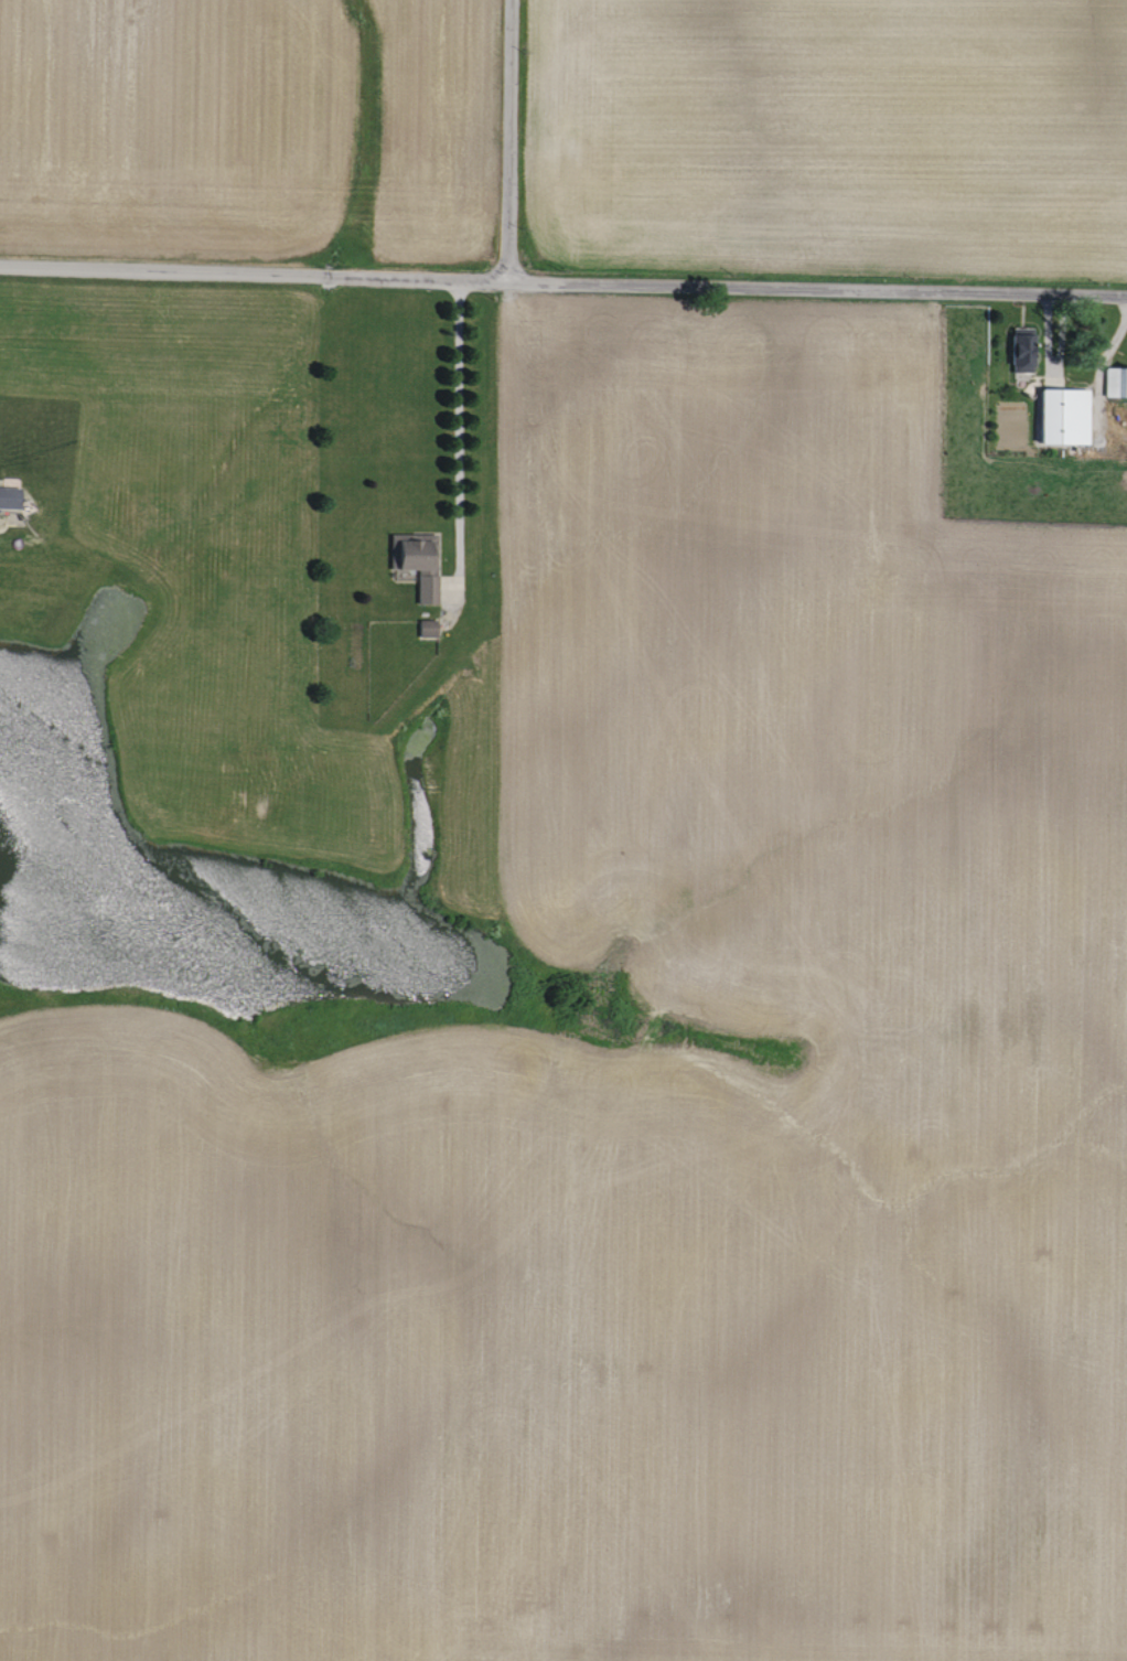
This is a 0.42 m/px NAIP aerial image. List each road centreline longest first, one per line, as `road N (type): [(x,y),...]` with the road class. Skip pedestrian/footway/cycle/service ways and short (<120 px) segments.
road 1 (residential): [(507,282),(1126,298)]
road 2 (residential): [(0,260),(507,282)]
road 3 (residential): [(507,282),(510,0)]

